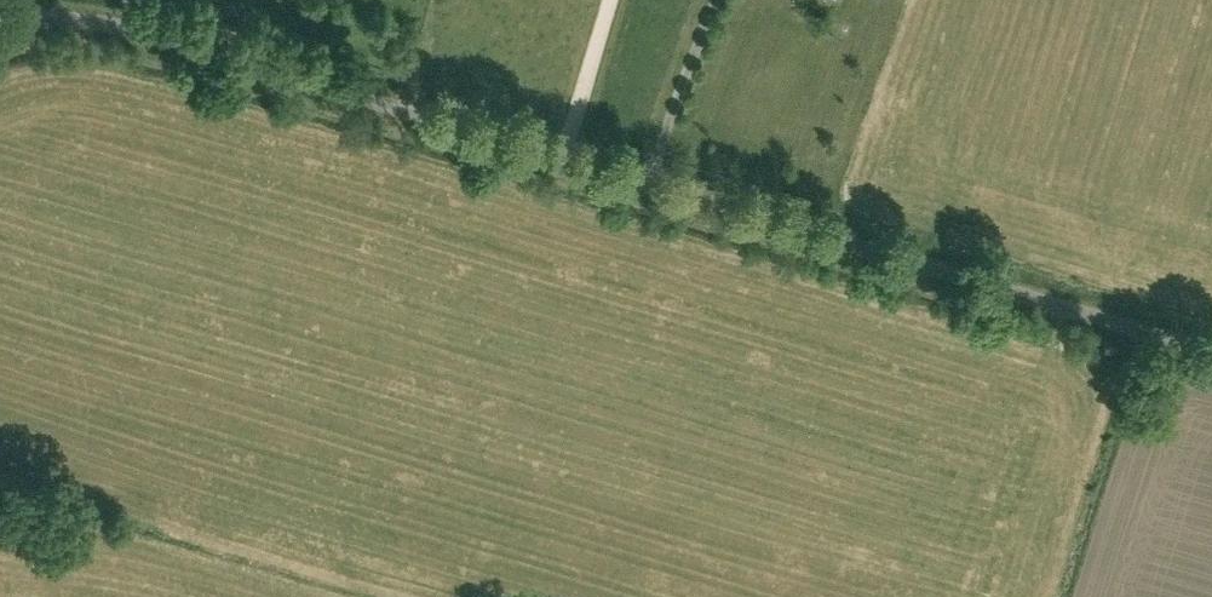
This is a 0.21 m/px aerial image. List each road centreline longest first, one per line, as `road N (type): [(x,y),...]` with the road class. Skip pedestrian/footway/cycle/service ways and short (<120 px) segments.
road 1 (unclassified): [(0,27),(68,18),(118,23),(1211,354)]

